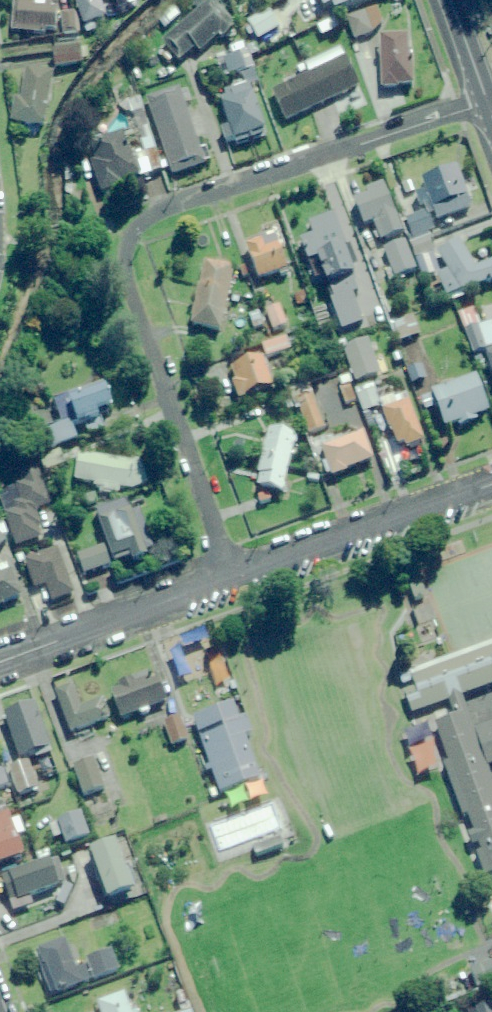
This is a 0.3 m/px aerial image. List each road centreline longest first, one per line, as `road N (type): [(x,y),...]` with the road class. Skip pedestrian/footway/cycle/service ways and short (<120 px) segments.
road 1 (residential): [(486,103),(152,211),(130,233),(127,282),(232,578)]
road 2 (residential): [(232,578),(491,484)]
road 3 (residential): [(0,662),(232,578)]

